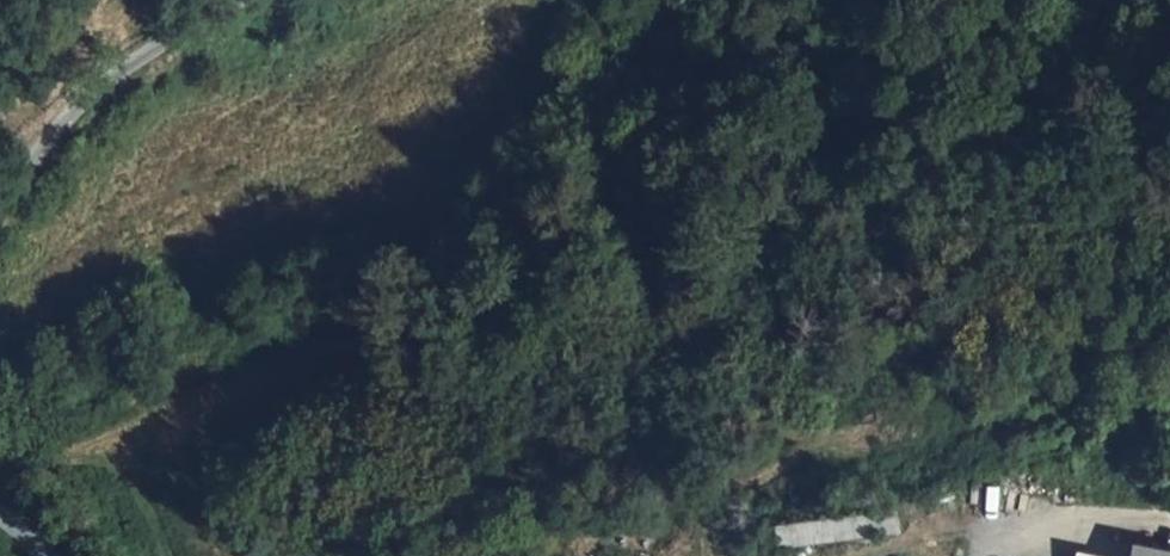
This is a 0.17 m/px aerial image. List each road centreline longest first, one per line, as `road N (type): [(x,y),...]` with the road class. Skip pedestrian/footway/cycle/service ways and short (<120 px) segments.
road 1 (unclassified): [(240,0),(141,50),(61,125),(0,206)]

